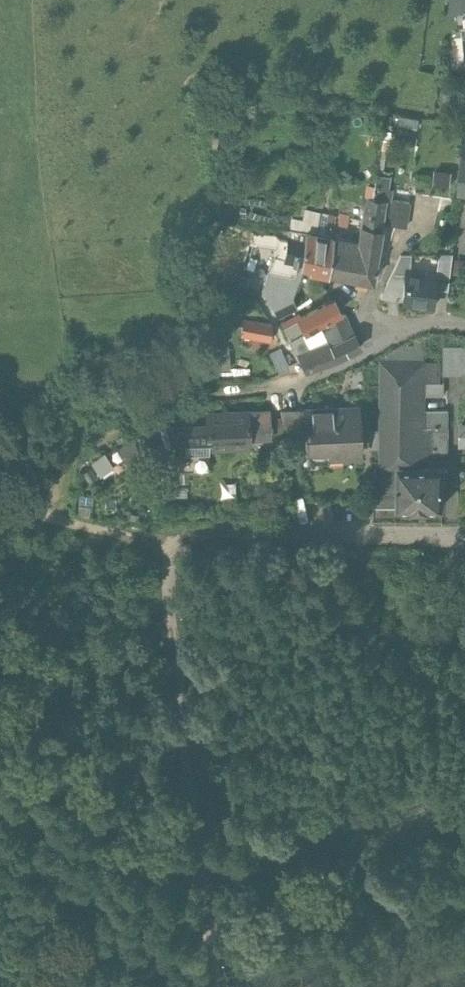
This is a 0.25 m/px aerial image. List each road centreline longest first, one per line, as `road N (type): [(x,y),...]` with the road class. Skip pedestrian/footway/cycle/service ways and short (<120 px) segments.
road 1 (unclassified): [(212,986),(170,572),(181,533),(464,528)]

